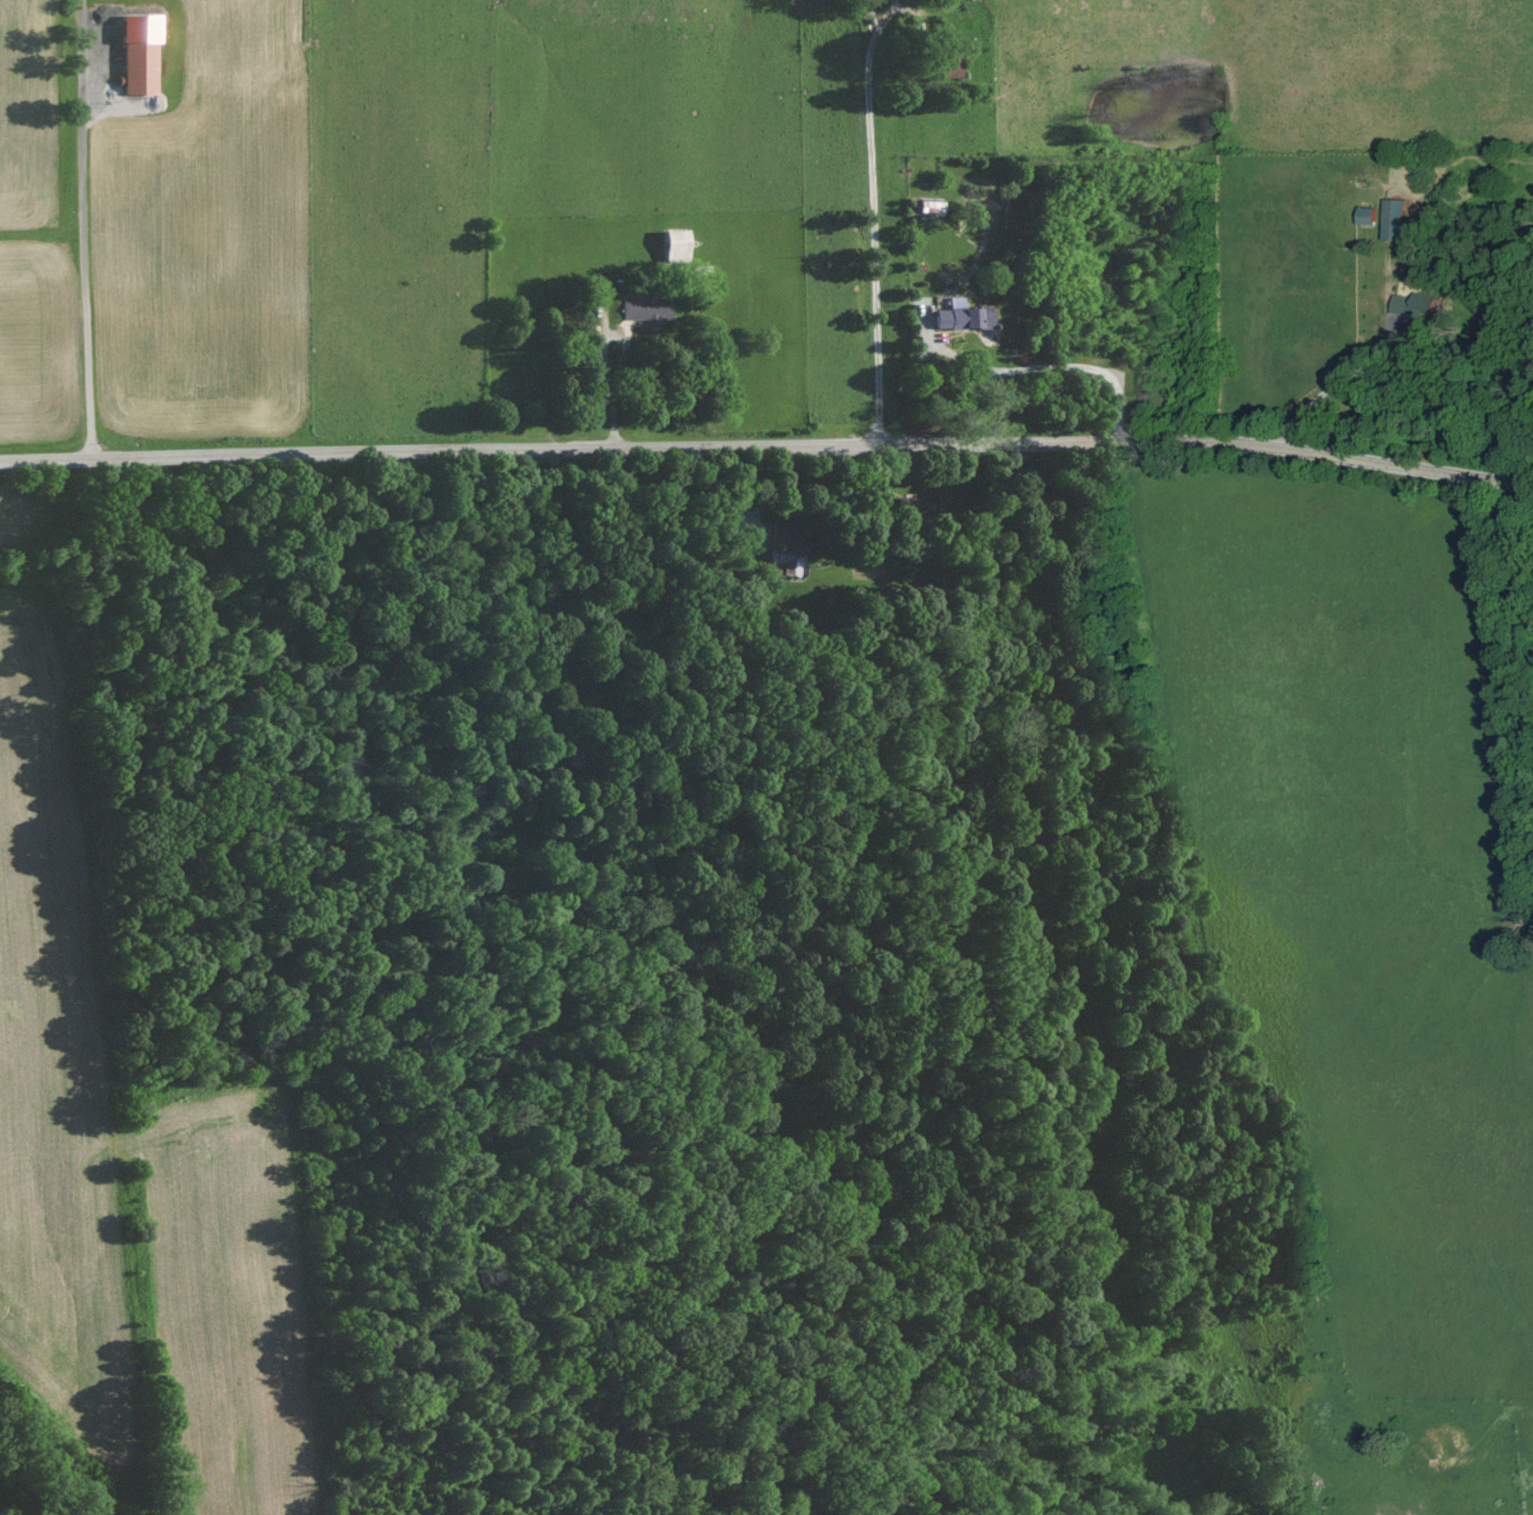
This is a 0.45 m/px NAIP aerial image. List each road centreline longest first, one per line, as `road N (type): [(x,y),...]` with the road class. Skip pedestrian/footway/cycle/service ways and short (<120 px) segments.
road 1 (secondary): [(1532,488),(1243,442),(0,466)]

